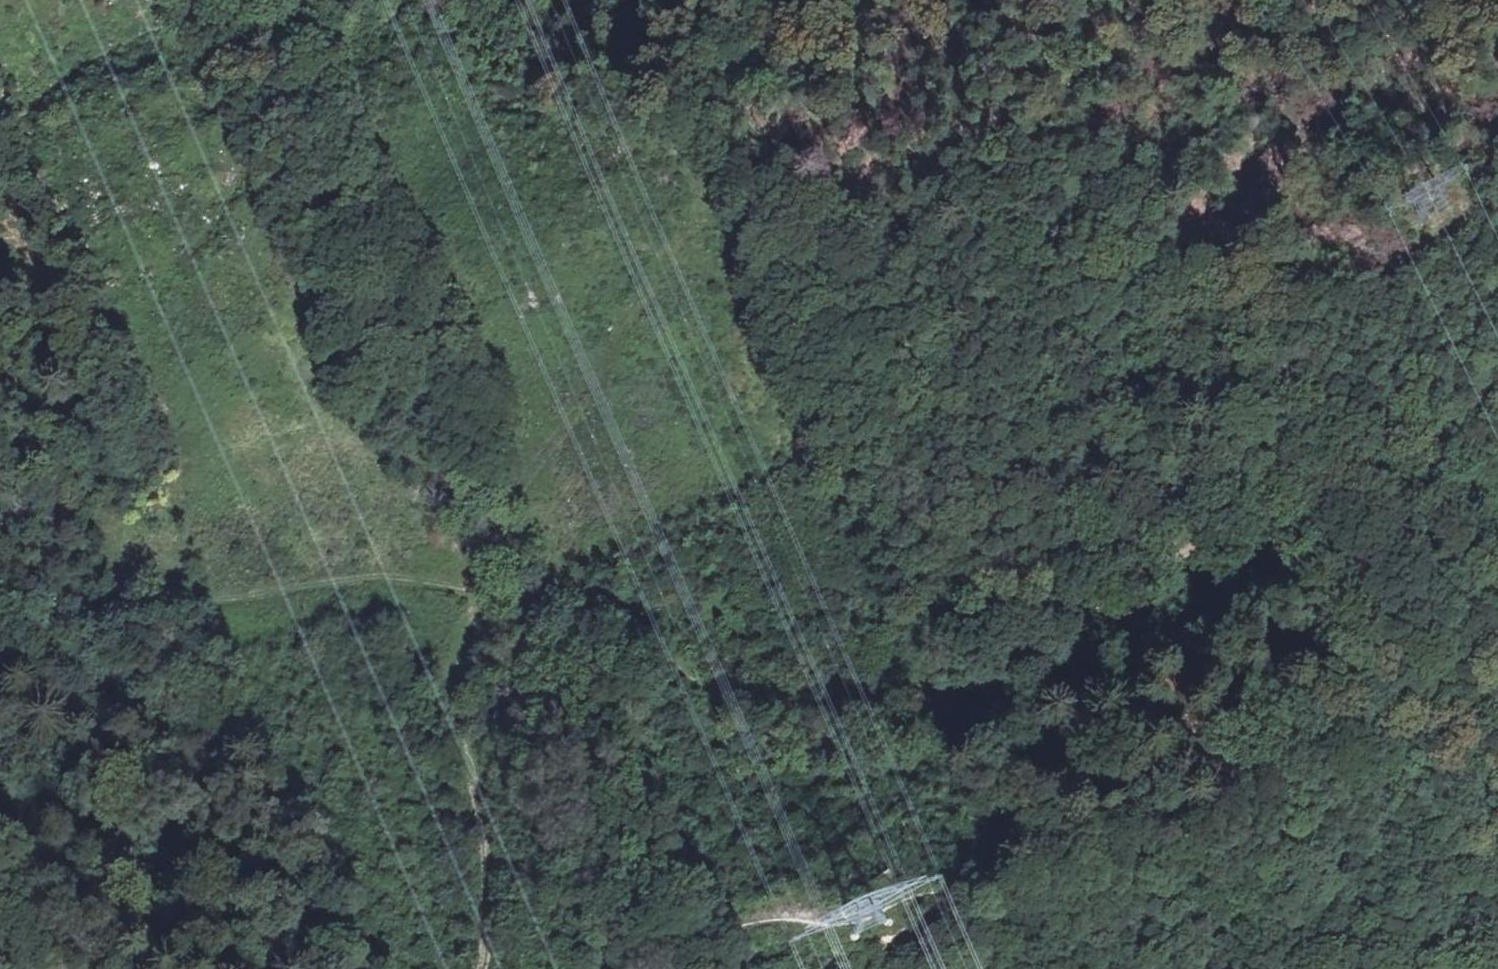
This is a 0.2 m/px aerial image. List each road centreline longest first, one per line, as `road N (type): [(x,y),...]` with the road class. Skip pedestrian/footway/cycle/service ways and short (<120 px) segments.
road 1 (track): [(484,968),(485,862),(452,721),(454,667),(487,618),(549,593)]
road 2 (track): [(602,968),(743,925),(846,912)]

